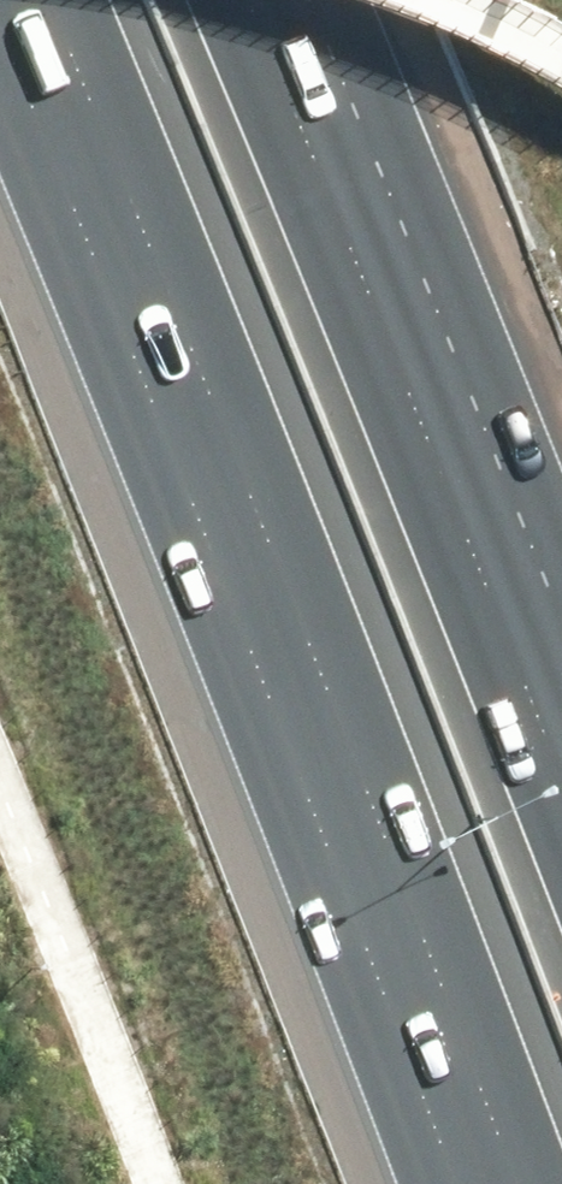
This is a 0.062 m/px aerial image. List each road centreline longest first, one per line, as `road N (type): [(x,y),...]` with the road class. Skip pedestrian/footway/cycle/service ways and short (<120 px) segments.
road 1 (motorway): [(505,1183),(268,589),(19,0)]
road 2 (motorway): [(253,0),(561,775)]

